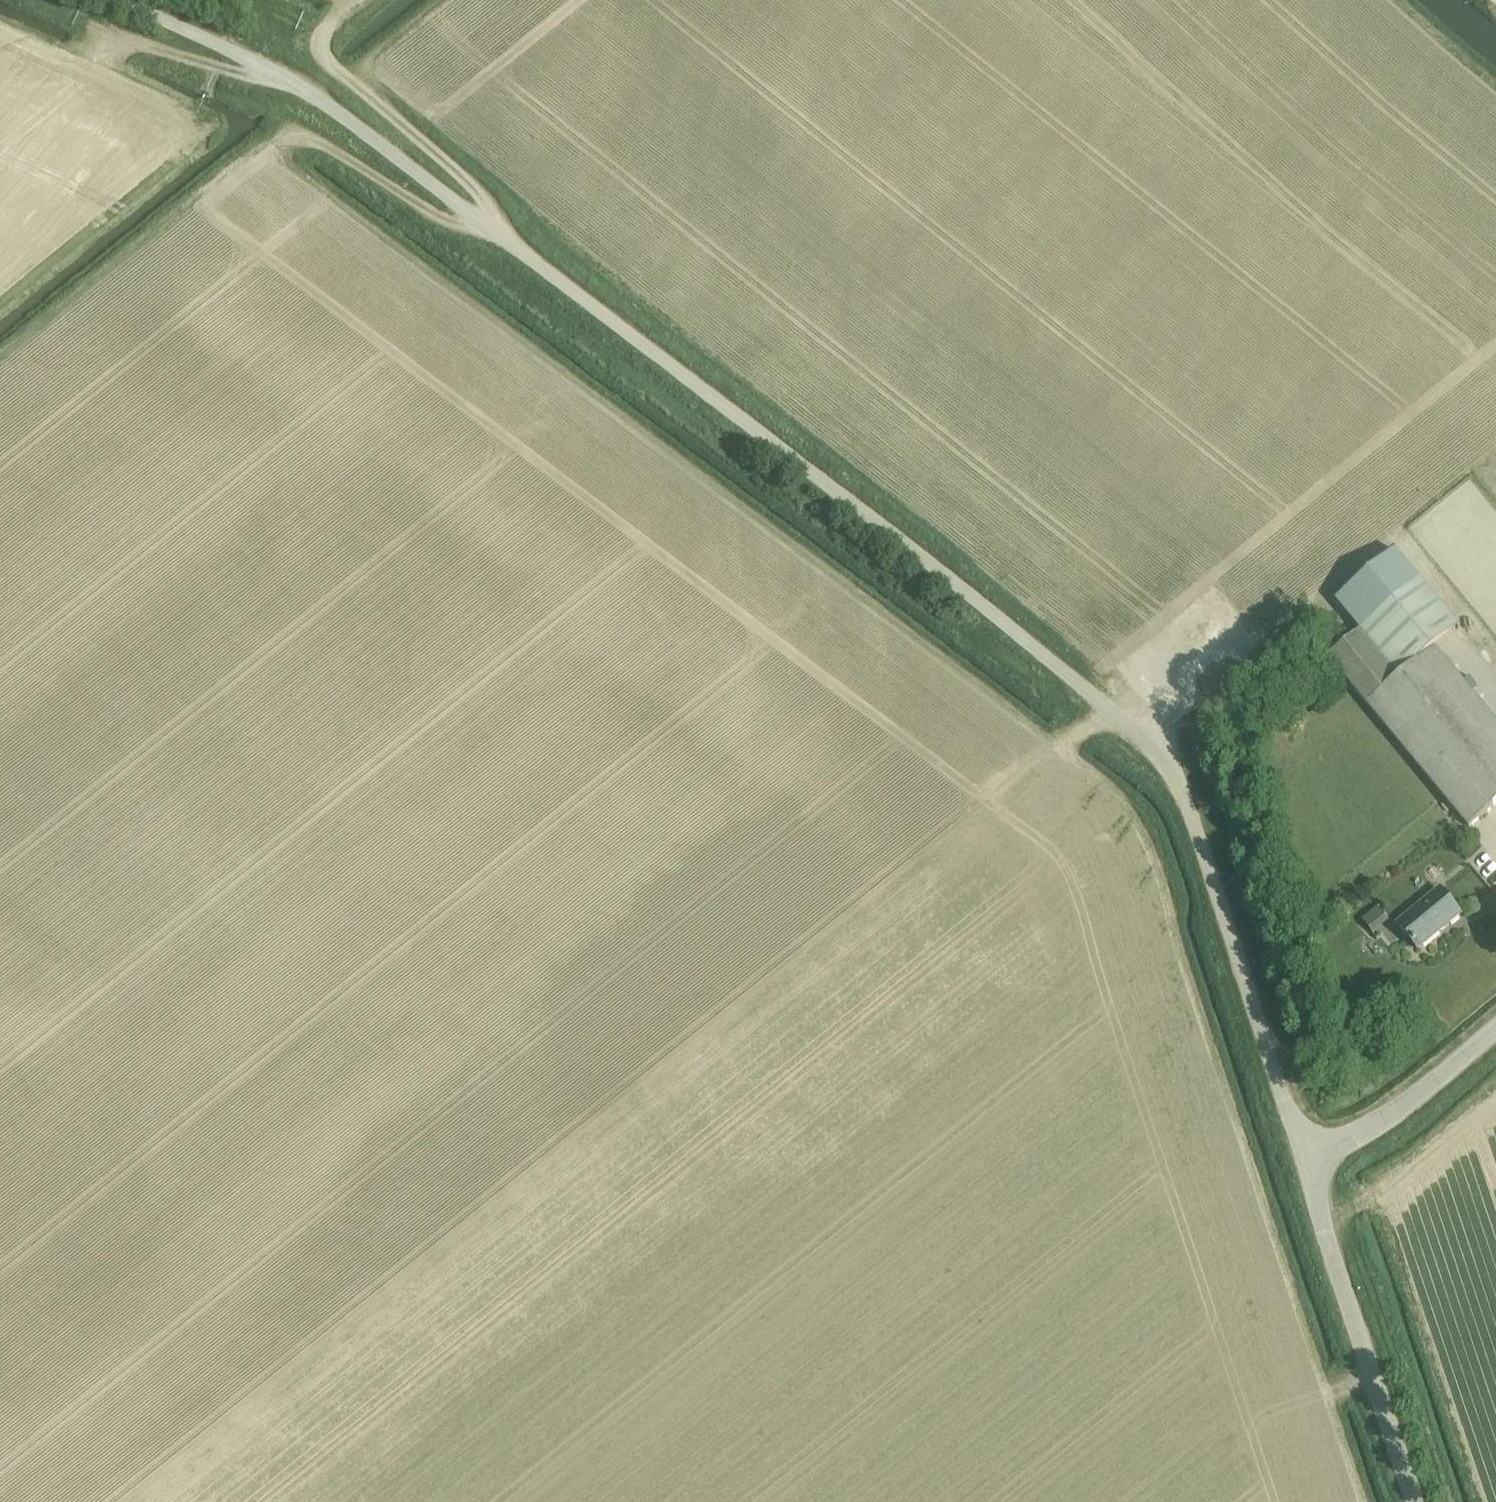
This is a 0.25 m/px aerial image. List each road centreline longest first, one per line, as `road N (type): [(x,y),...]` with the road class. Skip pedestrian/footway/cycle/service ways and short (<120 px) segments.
road 1 (unclassified): [(1306,1161),(1174,783),(1128,720),(961,576),(281,72),(124,0)]
road 2 (unclassified): [(1418,1501),(1306,1161)]
road 3 (unclassified): [(1306,1161),(1401,1108),(1495,1027)]

